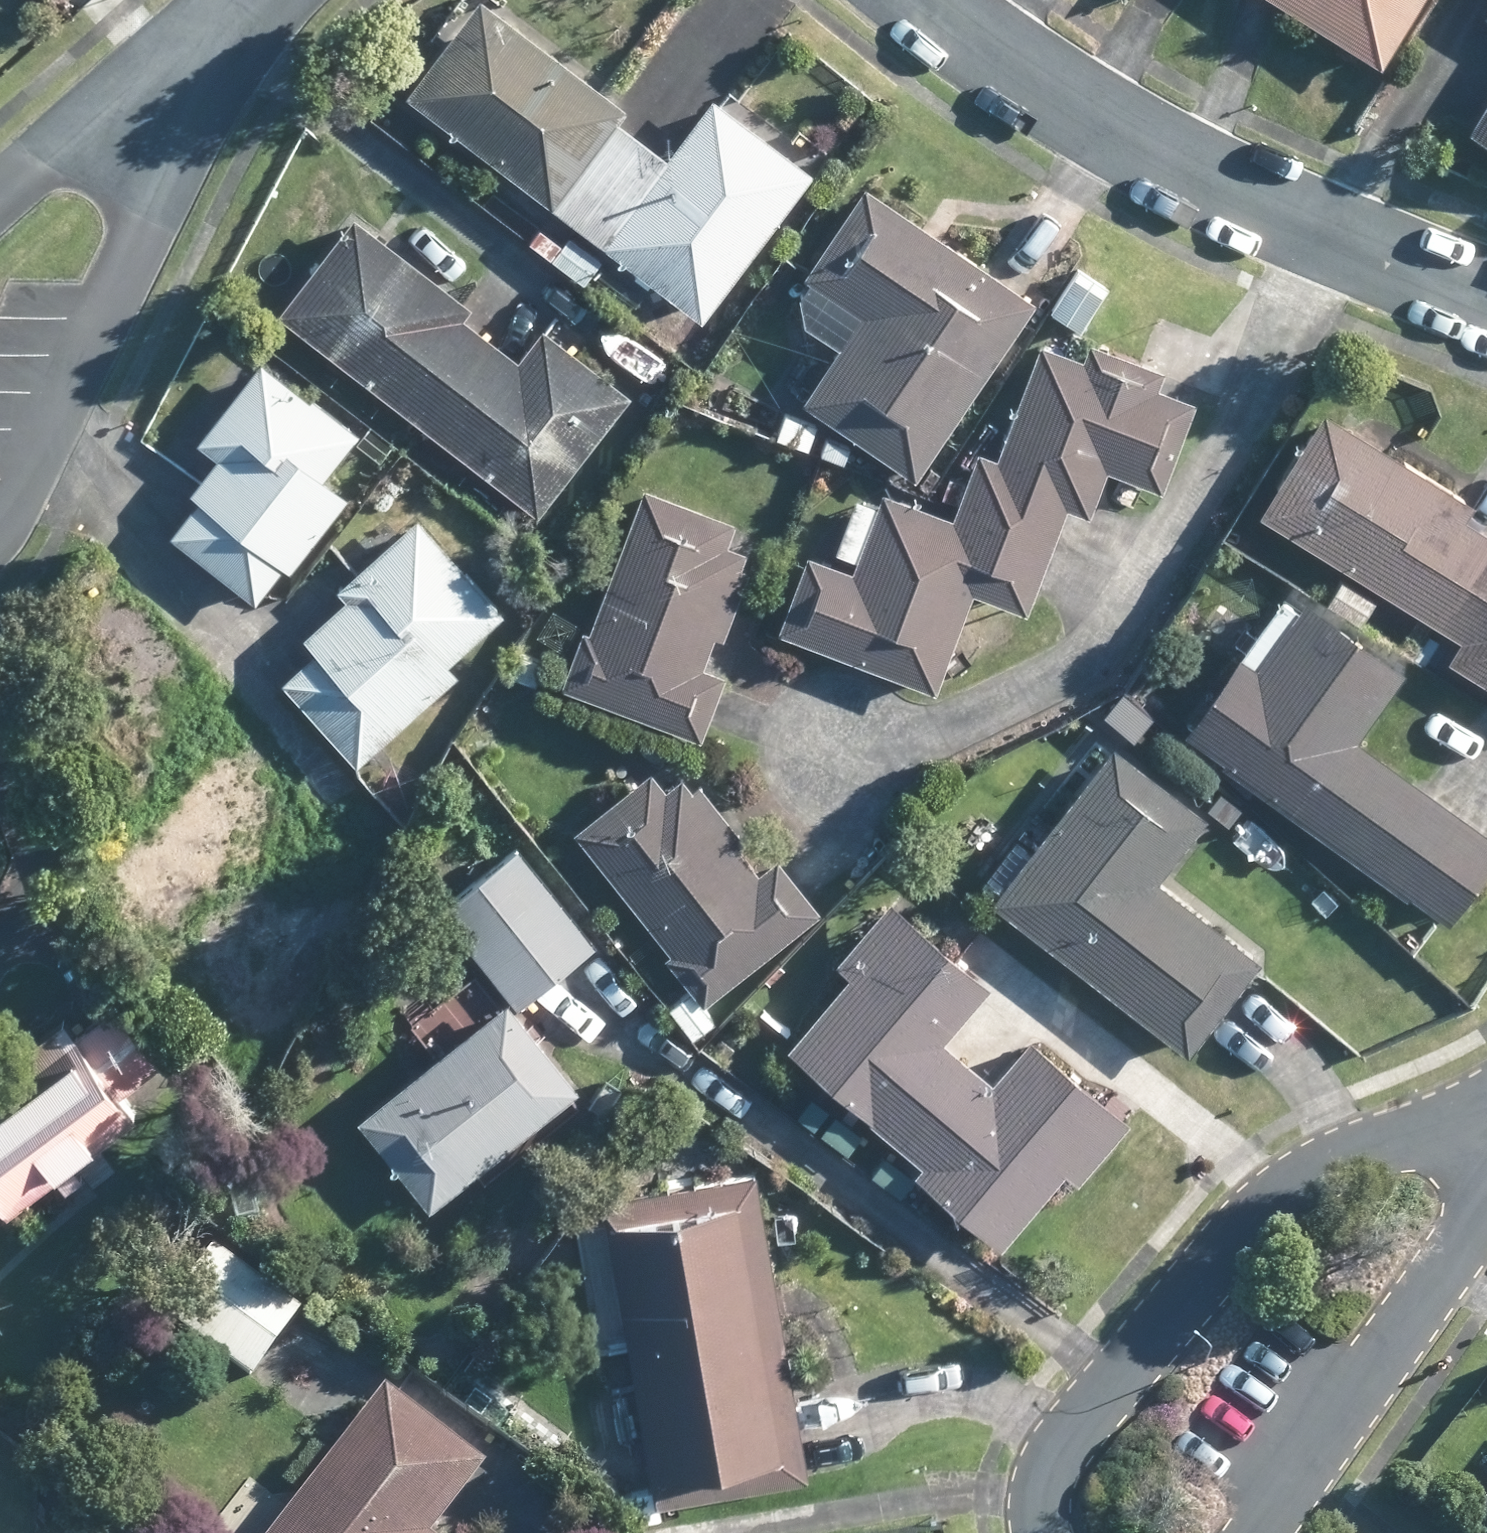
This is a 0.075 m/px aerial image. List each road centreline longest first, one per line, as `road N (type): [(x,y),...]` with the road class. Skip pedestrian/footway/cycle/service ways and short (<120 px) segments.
road 1 (residential): [(1486,1117),(1271,1188),(1055,1473),(1050,1532)]
road 2 (residential): [(942,0),(1166,163),(1486,299)]
road 3 (residential): [(11,522),(197,54)]
road 4 (residential): [(1246,1532),(1486,1191)]
road 5 (residential): [(197,54),(0,203)]

